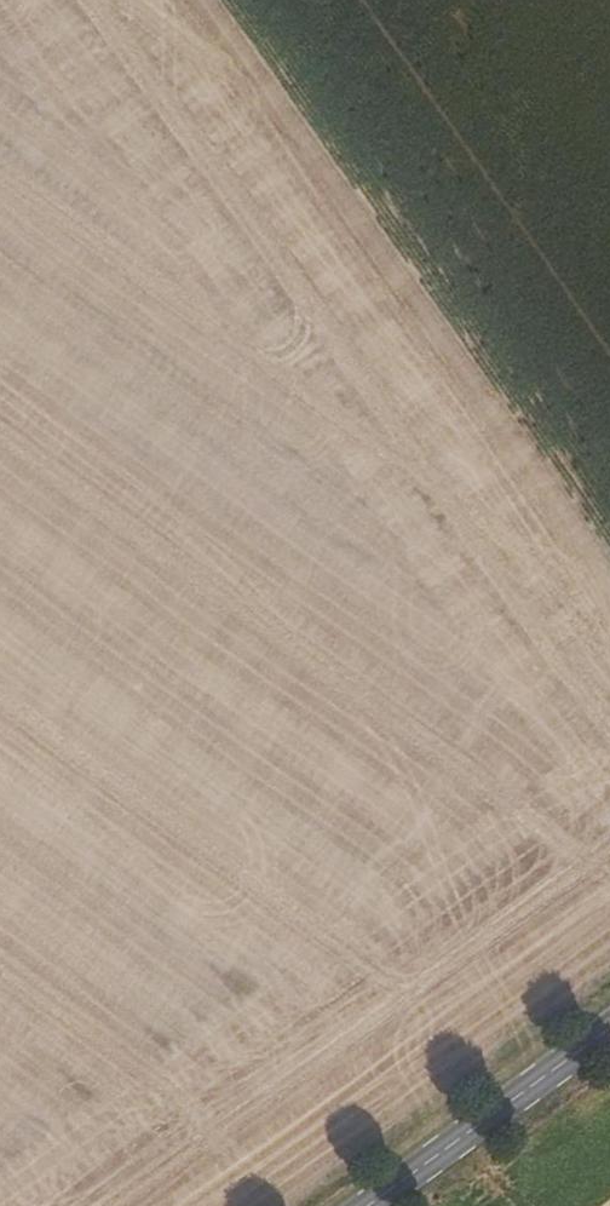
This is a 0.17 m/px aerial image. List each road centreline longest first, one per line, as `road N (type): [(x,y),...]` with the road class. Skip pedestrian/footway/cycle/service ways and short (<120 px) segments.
road 1 (tertiary): [(609,1027),(367,1205)]

